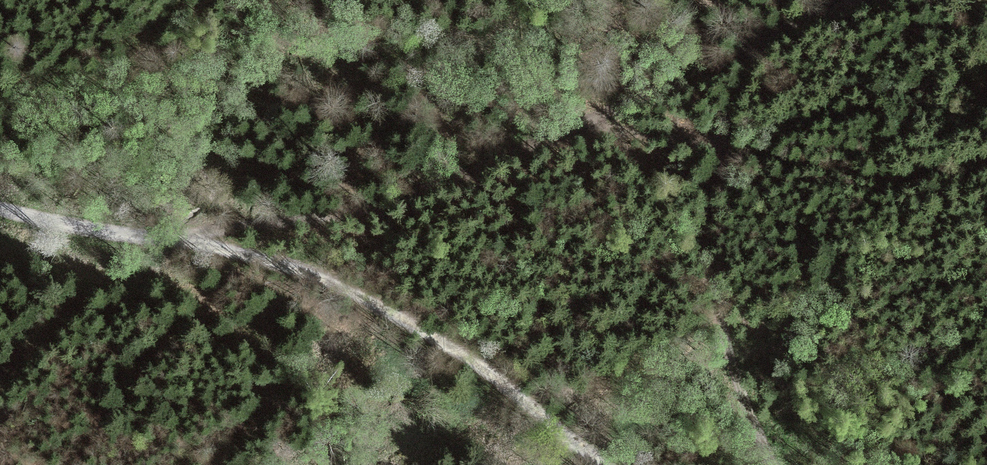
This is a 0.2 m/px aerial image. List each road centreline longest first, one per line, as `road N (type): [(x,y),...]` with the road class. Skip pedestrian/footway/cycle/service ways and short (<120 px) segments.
road 1 (track): [(986,166),(910,181),(865,178),(584,126),(698,239),(779,464)]
road 2 (track): [(147,237),(279,228),(382,208),(508,150),(584,126),(838,0)]
road 3 (track): [(147,237),(314,275),(432,334),(595,464)]
road 4 (track): [(698,239),(719,151),(762,37)]
road 5 (track): [(0,207),(147,237)]

